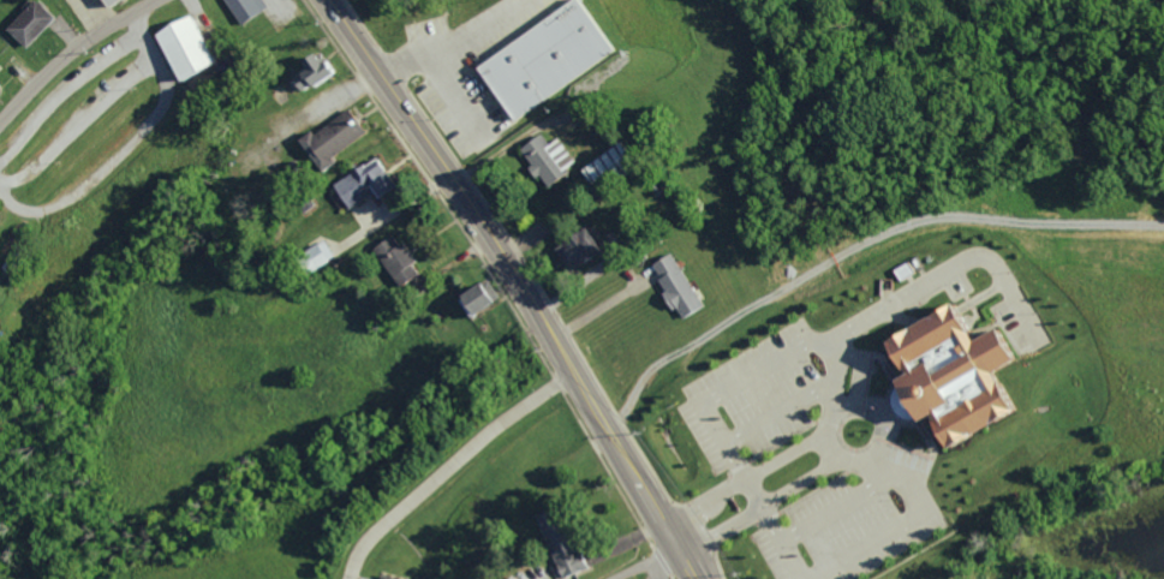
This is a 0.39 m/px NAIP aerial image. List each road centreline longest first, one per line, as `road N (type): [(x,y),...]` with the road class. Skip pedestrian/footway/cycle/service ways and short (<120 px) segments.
road 1 (primary): [(694,578),(508,258),(331,0)]
road 2 (residential): [(0,115),(71,43),(151,0)]

